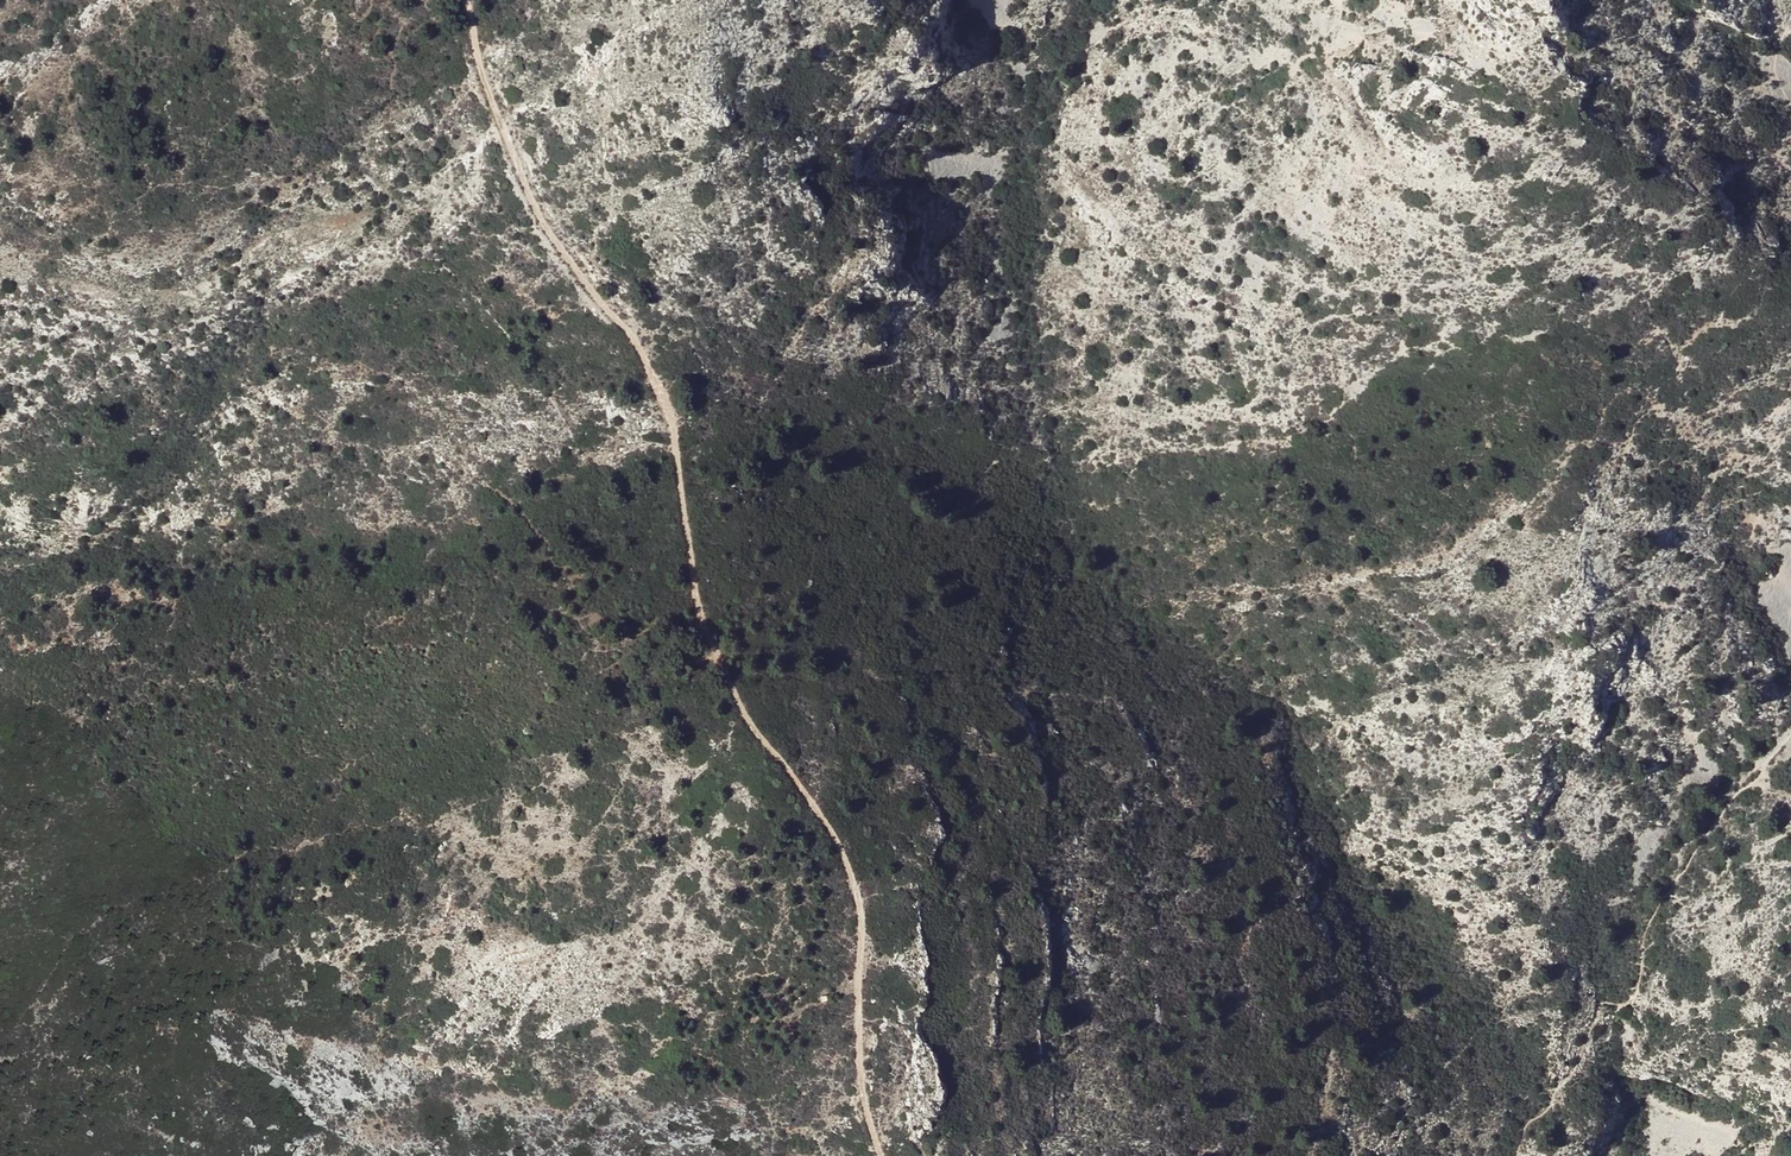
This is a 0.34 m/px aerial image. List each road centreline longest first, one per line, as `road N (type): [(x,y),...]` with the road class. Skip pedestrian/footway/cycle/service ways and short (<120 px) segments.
road 1 (track): [(465,0),(497,117),(530,198),(562,253),(640,350),(672,422),(703,624),(747,720),(840,848),(859,900),(861,1086),(880,1155)]

